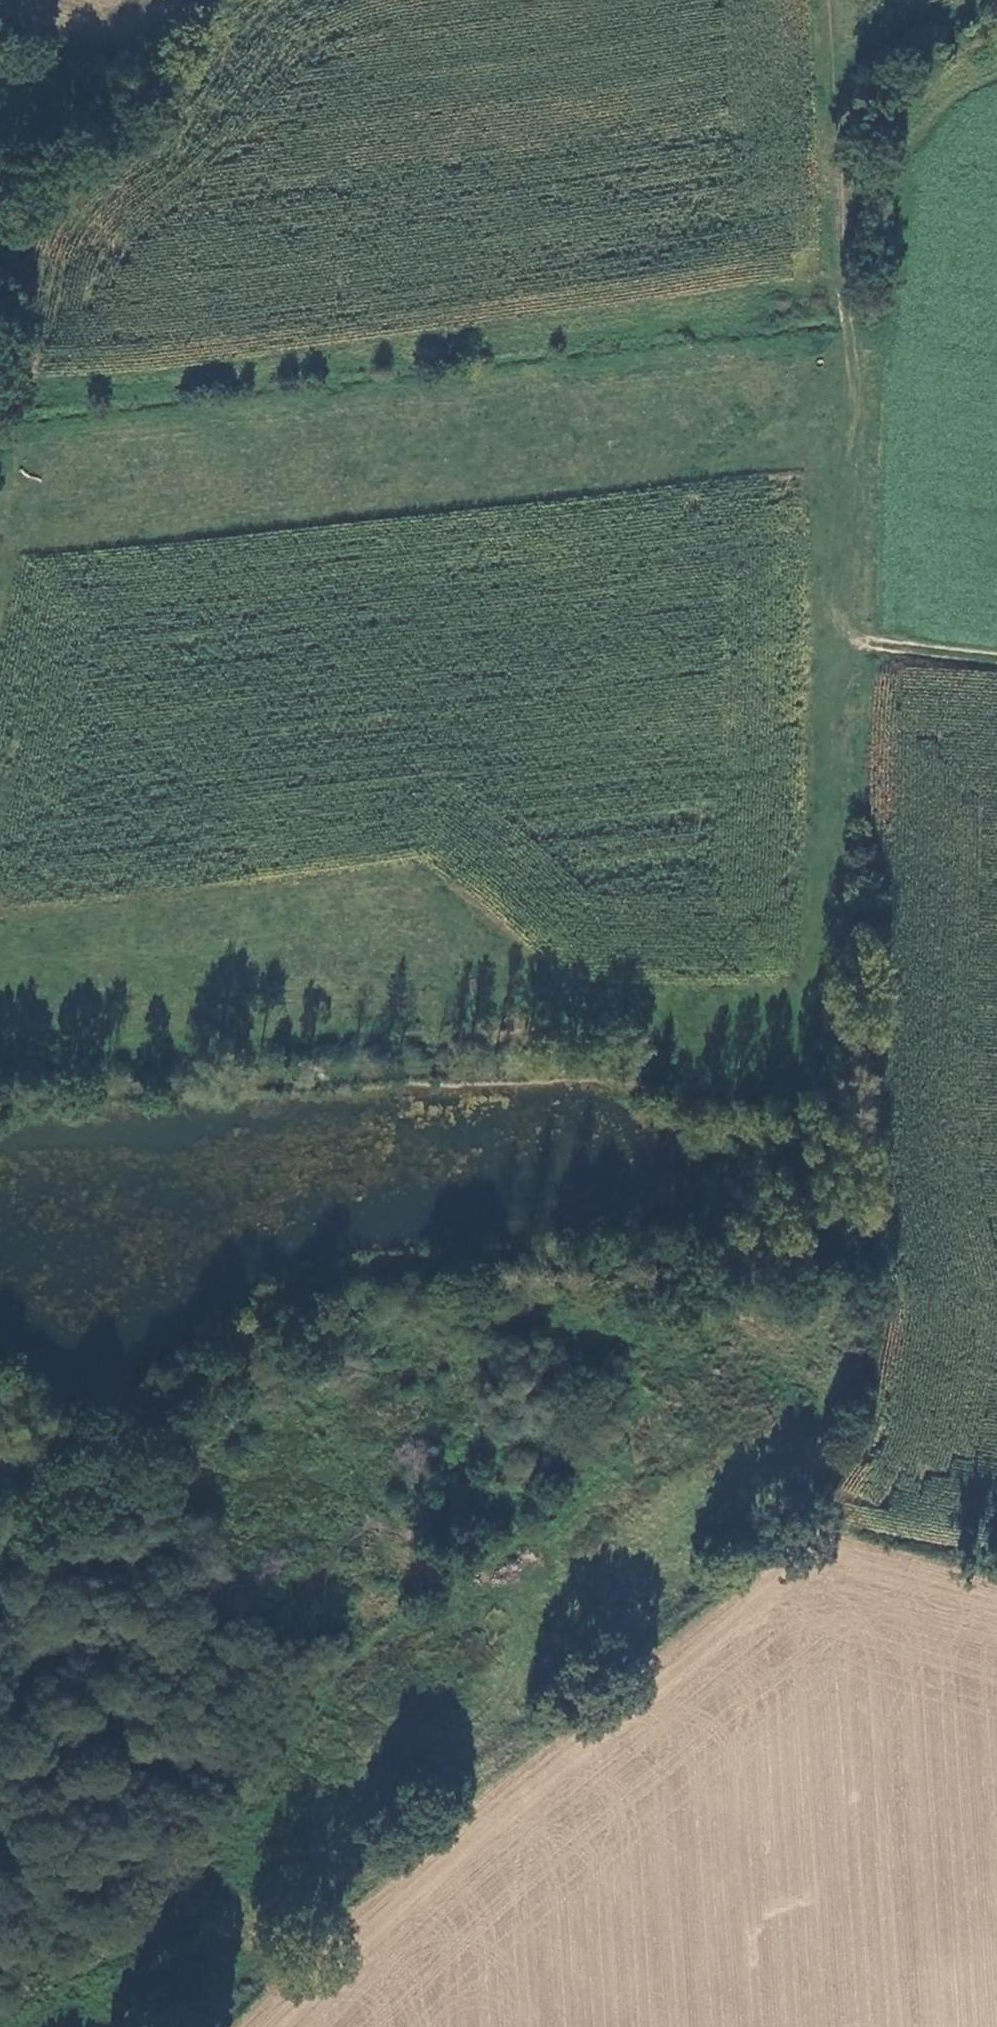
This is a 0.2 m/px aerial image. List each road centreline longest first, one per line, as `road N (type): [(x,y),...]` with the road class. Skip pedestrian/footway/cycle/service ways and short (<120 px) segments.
road 1 (track): [(996,657),(853,643)]

